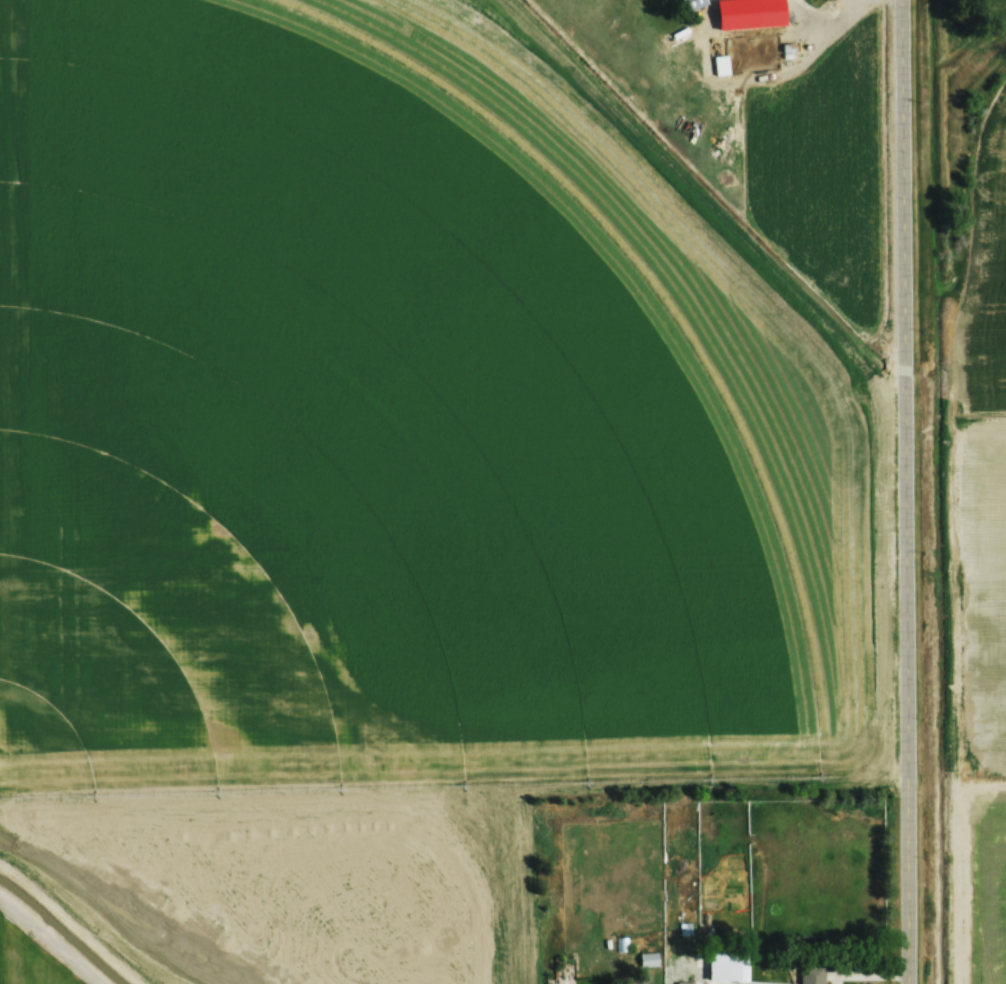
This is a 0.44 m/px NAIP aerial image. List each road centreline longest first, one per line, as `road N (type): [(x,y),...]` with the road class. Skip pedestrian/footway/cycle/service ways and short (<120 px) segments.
road 1 (residential): [(912,983),(903,0)]

